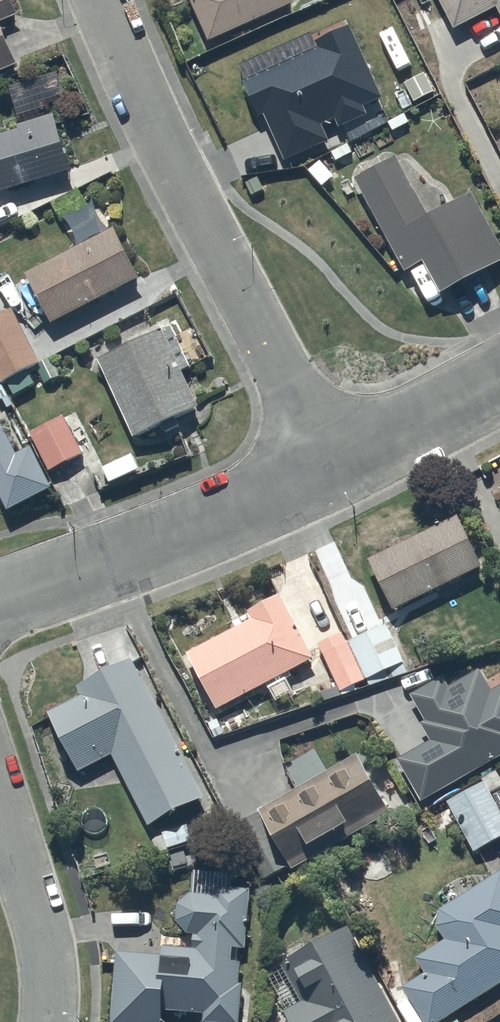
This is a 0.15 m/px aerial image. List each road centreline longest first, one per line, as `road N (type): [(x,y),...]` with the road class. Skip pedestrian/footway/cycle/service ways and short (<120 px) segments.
road 1 (residential): [(333,467),(148,110),(103,0)]
road 2 (residential): [(0,598),(333,467)]
road 3 (residential): [(0,794),(41,915),(49,1021)]
road 4 (residential): [(333,467),(499,378)]

